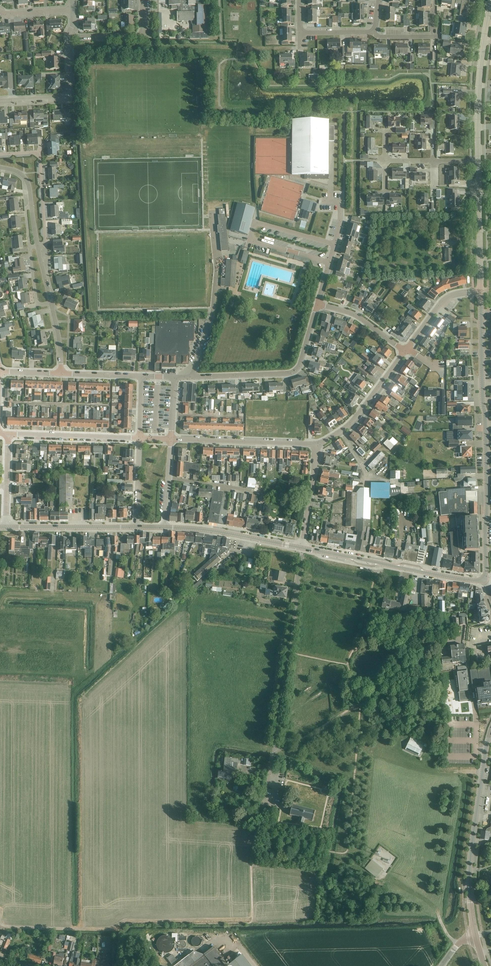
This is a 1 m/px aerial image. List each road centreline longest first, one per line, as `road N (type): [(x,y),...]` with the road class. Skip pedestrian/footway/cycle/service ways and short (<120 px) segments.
road 1 (tertiary): [(484,580),(480,290)]
road 2 (residential): [(271,806),(303,548)]
road 3 (tertiary): [(475,935),(470,860),(490,731)]
road 4 (tertiary): [(484,580),(303,548)]
road 5 (residential): [(193,377),(293,371),(318,304)]
road 6 (residential): [(193,377),(216,274),(214,212)]
road 7 (tertiary): [(479,161),(490,0)]
road 8 (residential): [(317,445),(172,439)]
road 9 (tertiary): [(164,527),(303,548)]
road 10 (residential): [(38,246),(46,241),(40,152),(0,154)]
road 11 (residential): [(8,434),(140,438)]
road 12 (tertiary): [(6,527),(136,527)]
road 13 (residential): [(317,445),(351,423),(404,351)]
road 14 (tertiary): [(480,290),(479,161)]
road 15 (residential): [(0,101),(67,96),(69,37)]
road 16 (residential): [(318,304),(341,207),(320,202)]

